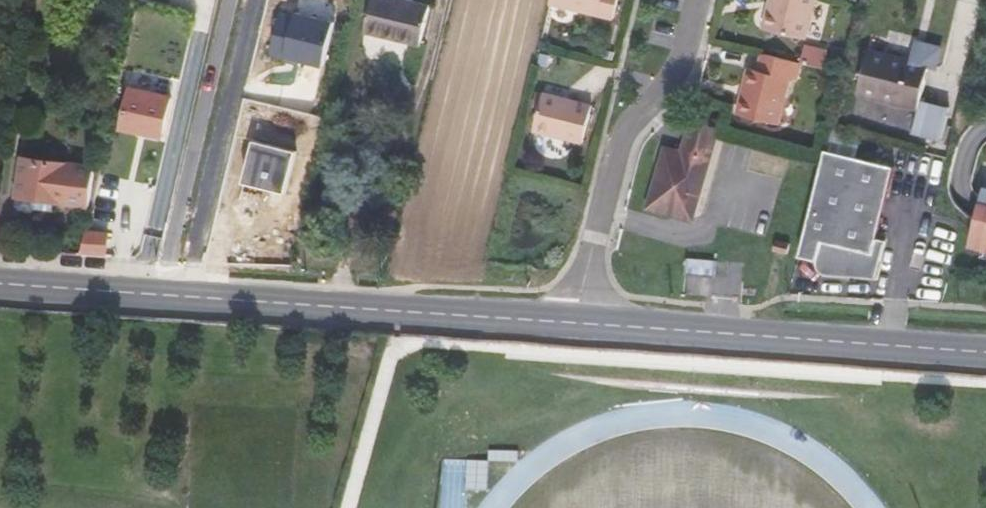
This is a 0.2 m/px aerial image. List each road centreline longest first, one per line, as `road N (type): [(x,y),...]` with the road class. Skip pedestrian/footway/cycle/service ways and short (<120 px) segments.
road 1 (secondary): [(0,283),(572,325)]
road 2 (secondary): [(572,325),(985,352)]
road 3 (residential): [(692,0),(679,55),(622,138),(572,325)]

